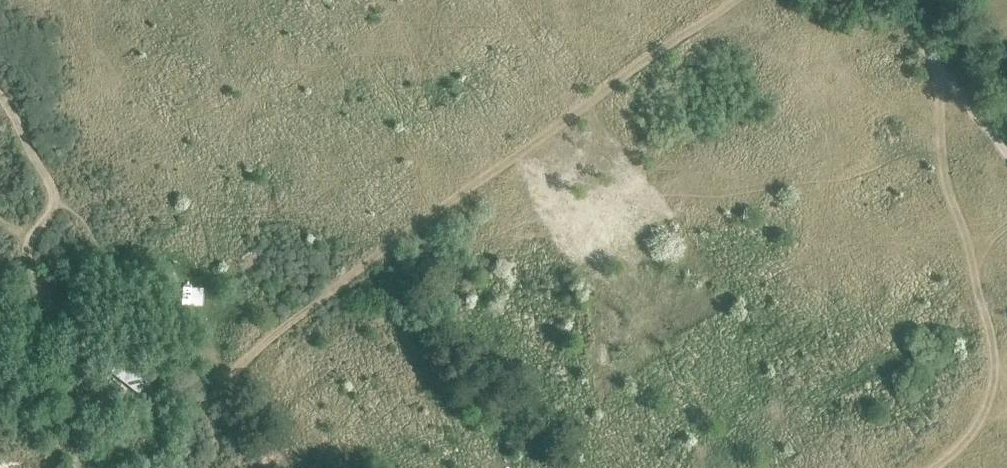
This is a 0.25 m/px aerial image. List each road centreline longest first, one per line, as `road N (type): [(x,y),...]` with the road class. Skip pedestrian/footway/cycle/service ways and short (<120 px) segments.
road 1 (track): [(737,0),(467,190),(224,376)]
road 2 (track): [(943,73),(938,146),(969,238),(996,378),(984,419),(936,467)]
road 3 (track): [(0,92),(52,187),(52,210),(29,246),(40,309)]
road 4 (track): [(883,0),(1006,151)]

